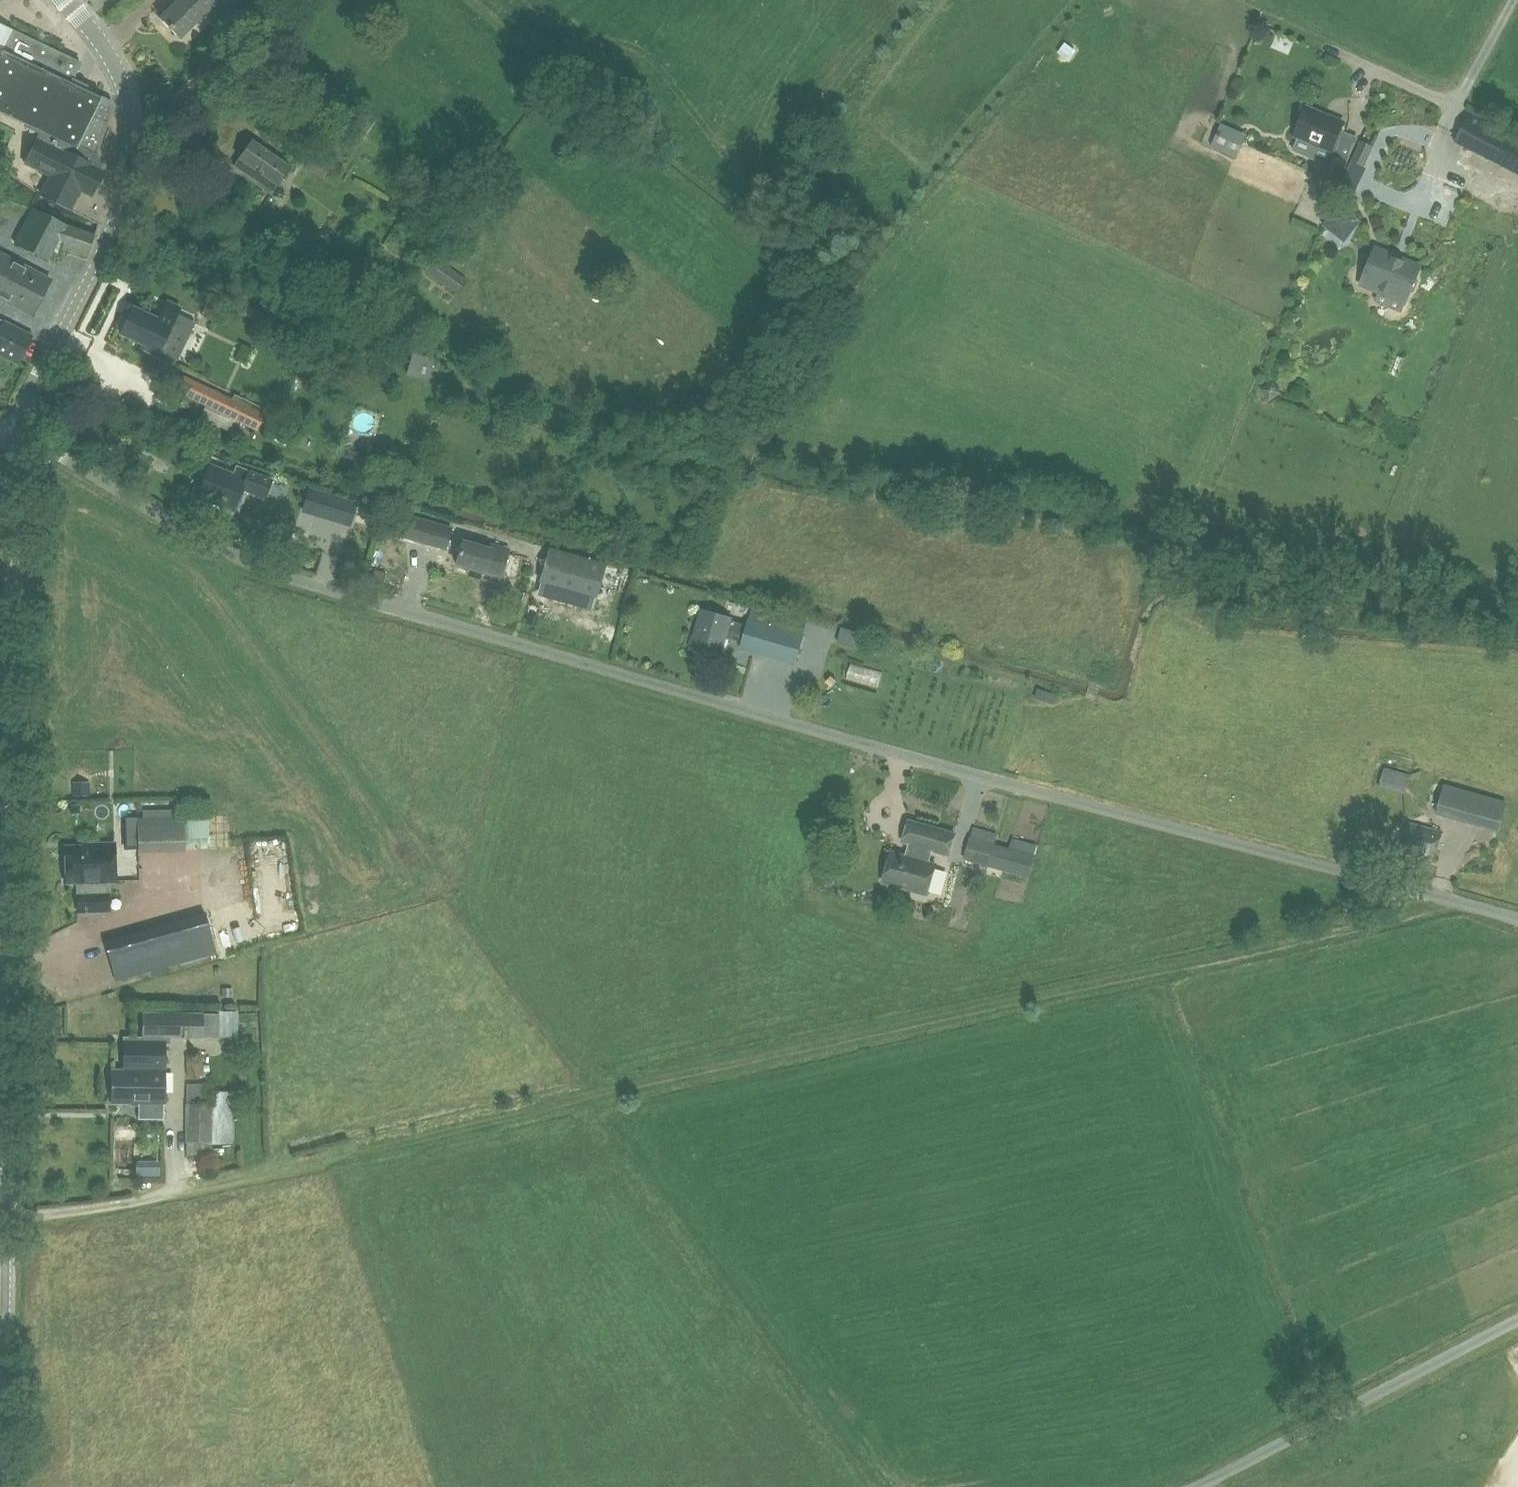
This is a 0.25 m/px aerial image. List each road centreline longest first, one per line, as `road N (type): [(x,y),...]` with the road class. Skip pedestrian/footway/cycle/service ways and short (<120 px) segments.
road 1 (unclassified): [(1517,919),(307,582),(197,537),(1,427)]
road 2 (track): [(185,1183),(1458,901)]
road 3 (unclassified): [(4,1215),(1,427)]
road 4 (unclassified): [(1,427),(27,395),(108,229),(131,136),(125,82),(64,0)]
road 5 (unclassified): [(1517,1318),(1190,1486)]
road 6 (unclassified): [(1,1486),(4,1215)]
road 7 (unclassified): [(4,1215),(185,1183)]
road 8 (track): [(245,25),(142,135),(131,136)]
road 9 (track): [(1514,0),(1455,106)]

